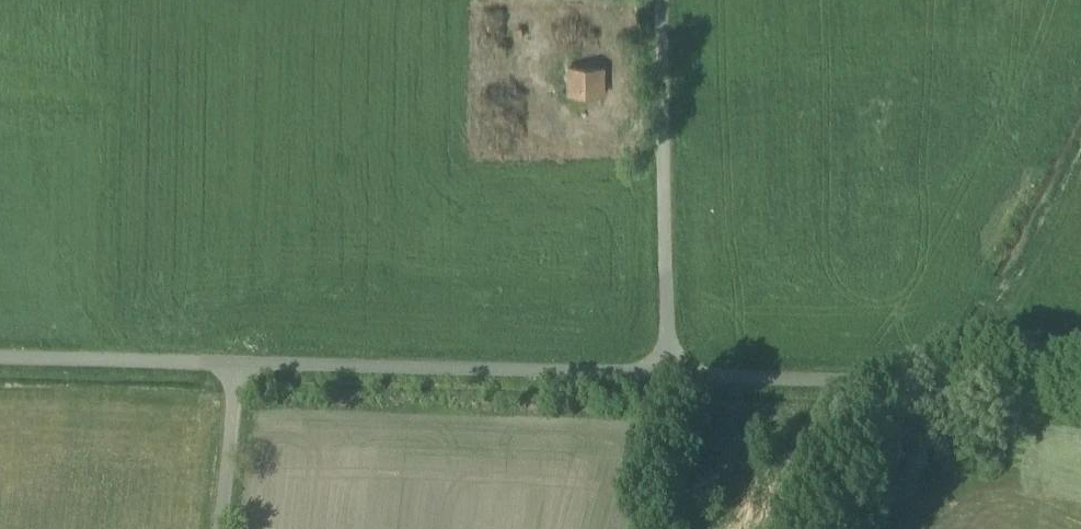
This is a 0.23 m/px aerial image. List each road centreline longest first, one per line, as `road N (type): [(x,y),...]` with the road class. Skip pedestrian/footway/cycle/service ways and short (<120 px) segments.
road 1 (unclassified): [(243,364),(669,378)]
road 2 (unclassified): [(669,378),(920,379),(1080,362)]
road 3 (unclassified): [(669,378),(662,0)]
road 4 (unclassified): [(0,358),(243,364)]
road 5 (unclassified): [(221,528),(243,364)]

